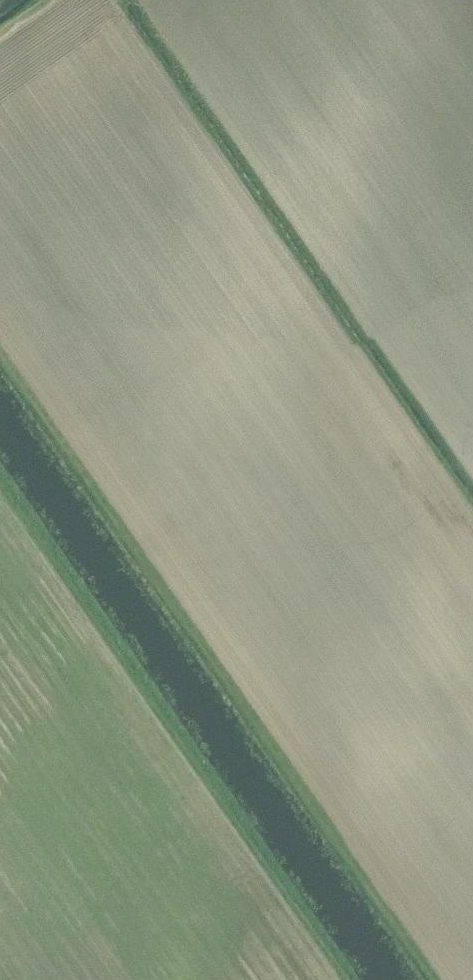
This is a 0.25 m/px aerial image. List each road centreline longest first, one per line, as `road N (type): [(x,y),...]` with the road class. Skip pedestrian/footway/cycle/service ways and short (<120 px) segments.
road 1 (track): [(433,979),(0,357)]
road 2 (track): [(345,979),(0,486)]

